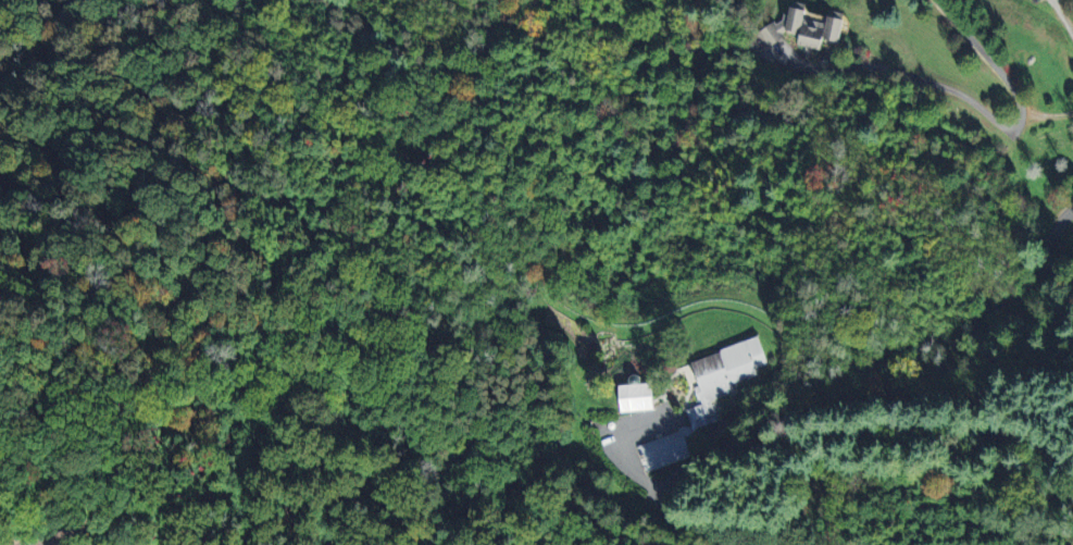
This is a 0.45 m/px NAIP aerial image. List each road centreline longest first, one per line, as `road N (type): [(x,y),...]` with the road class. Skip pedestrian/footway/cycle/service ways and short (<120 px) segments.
road 1 (residential): [(937,0),(1011,85),(1022,110)]

